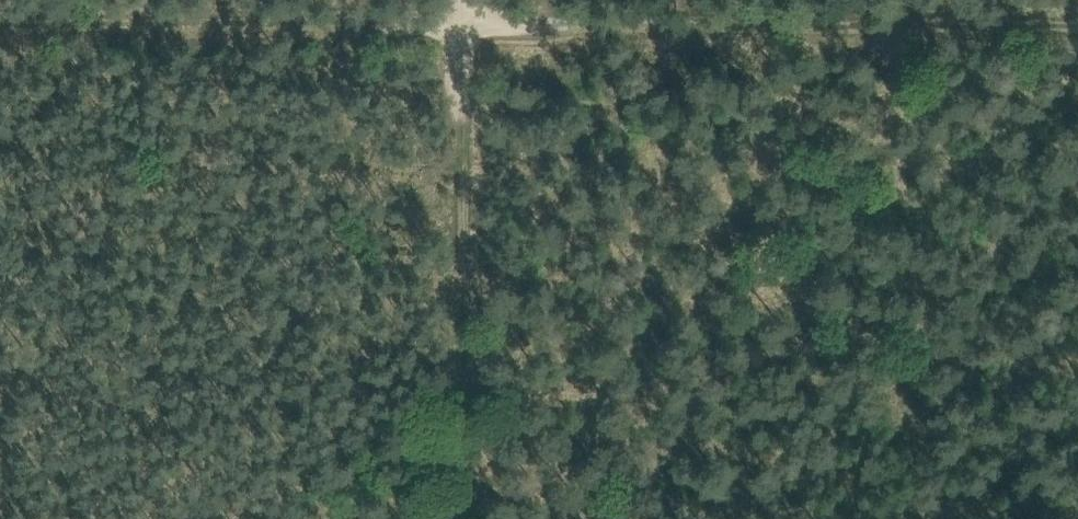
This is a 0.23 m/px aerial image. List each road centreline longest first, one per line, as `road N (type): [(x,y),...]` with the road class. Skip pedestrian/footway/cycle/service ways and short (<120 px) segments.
road 1 (track): [(457,21),(1077,24)]
road 2 (track): [(463,513),(1077,504)]
road 3 (track): [(457,21),(463,518)]
road 4 (track): [(0,25),(457,21)]

